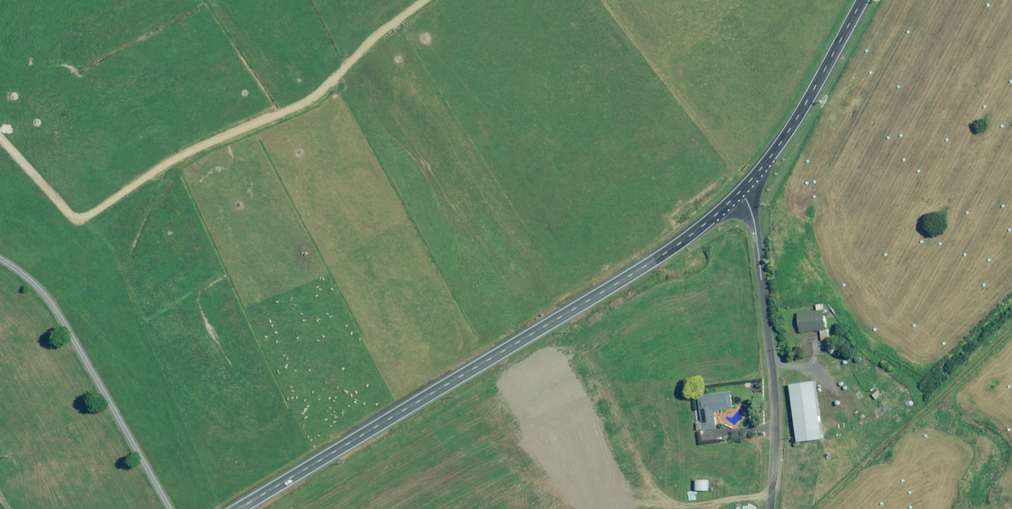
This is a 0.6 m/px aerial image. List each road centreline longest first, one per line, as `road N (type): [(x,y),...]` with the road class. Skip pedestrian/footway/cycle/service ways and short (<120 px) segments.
road 1 (primary): [(741,192),(622,281),(233,508)]
road 2 (unclassified): [(741,192),(754,223),(771,358),(770,508)]
road 3 (track): [(0,262),(43,295),(65,326),(171,508)]
road 4 (primary): [(859,0),(795,116),(741,192)]

